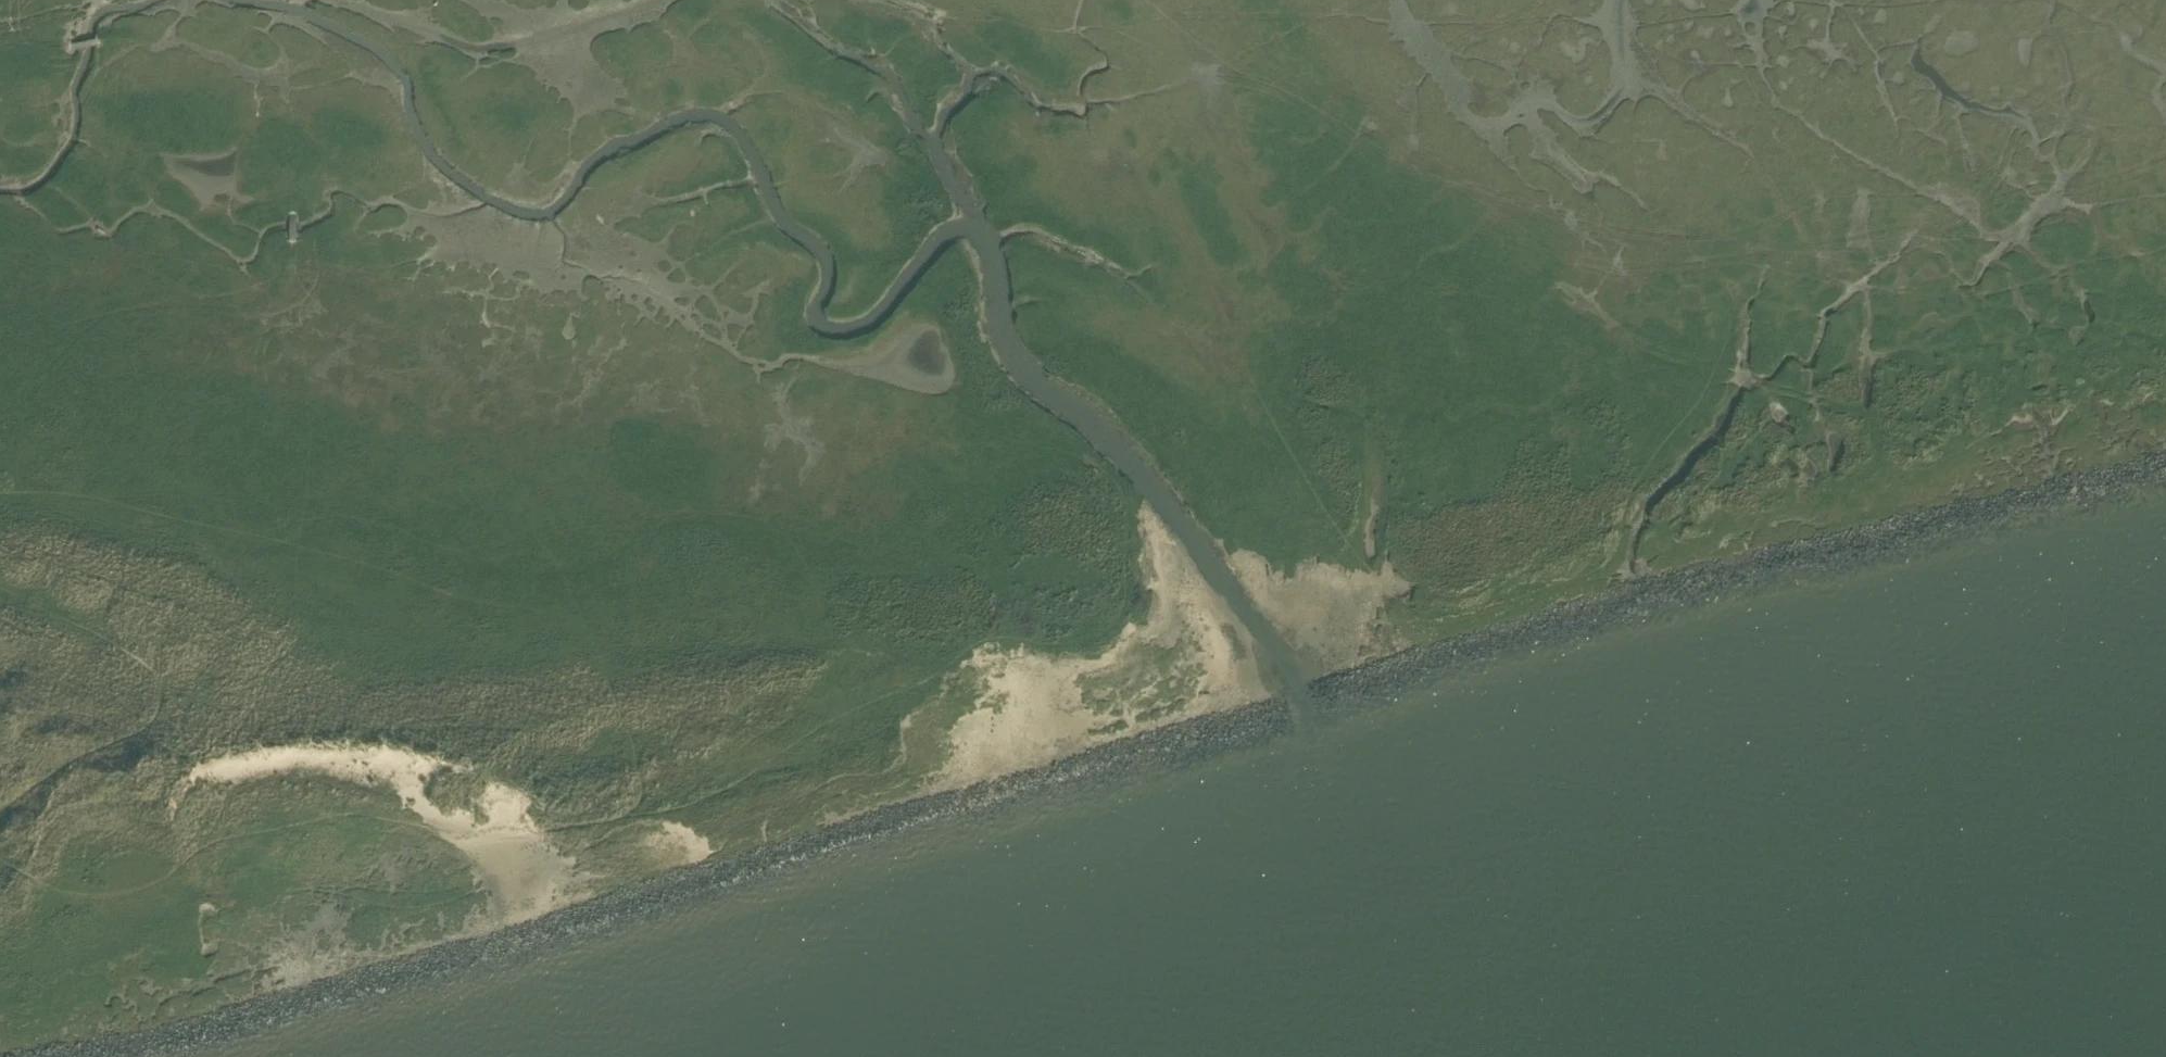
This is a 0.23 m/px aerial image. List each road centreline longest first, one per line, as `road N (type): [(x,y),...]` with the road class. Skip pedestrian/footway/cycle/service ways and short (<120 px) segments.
road 1 (track): [(2165,154),(2063,123),(2031,121),(1985,200),(1872,272),(1776,264),(1632,279),(1589,274),(1363,155),(1256,87),(1072,66),(1047,34),(1038,0)]
road 2 (track): [(29,0),(28,33),(61,52),(102,37),(156,84),(212,117),(283,186),(296,212),(293,273),(291,297),(267,314),(114,322),(0,417)]

